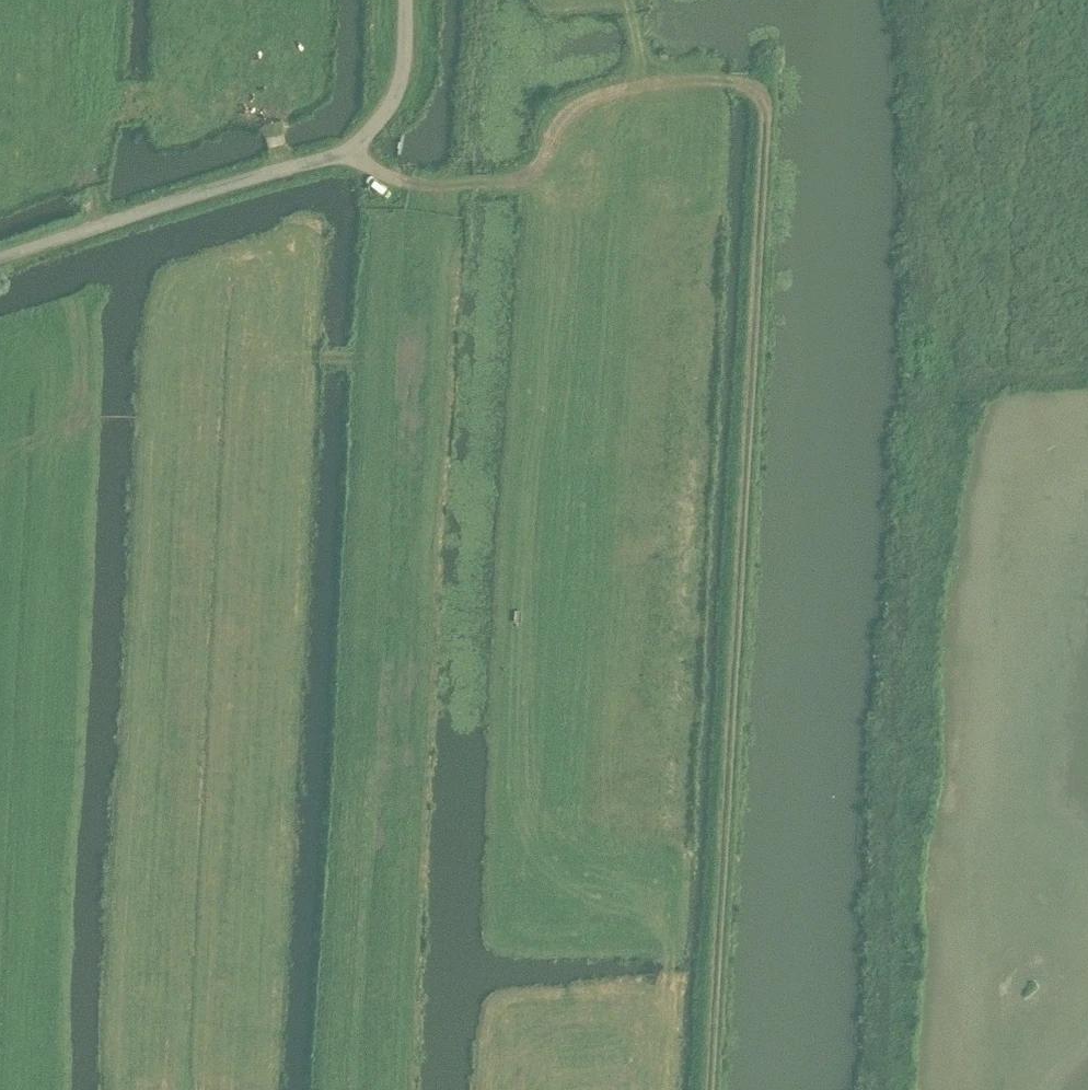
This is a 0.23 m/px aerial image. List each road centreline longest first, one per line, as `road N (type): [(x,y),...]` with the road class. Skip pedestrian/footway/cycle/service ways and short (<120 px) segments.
road 1 (unclassified): [(0,260),(317,161),(353,161),(401,186)]
road 2 (track): [(401,186),(443,186),(440,279),(426,320),(391,342),(360,348)]
road 3 (track): [(276,19),(275,113),(295,168)]
road 4 (track): [(93,78),(90,176),(102,227)]

